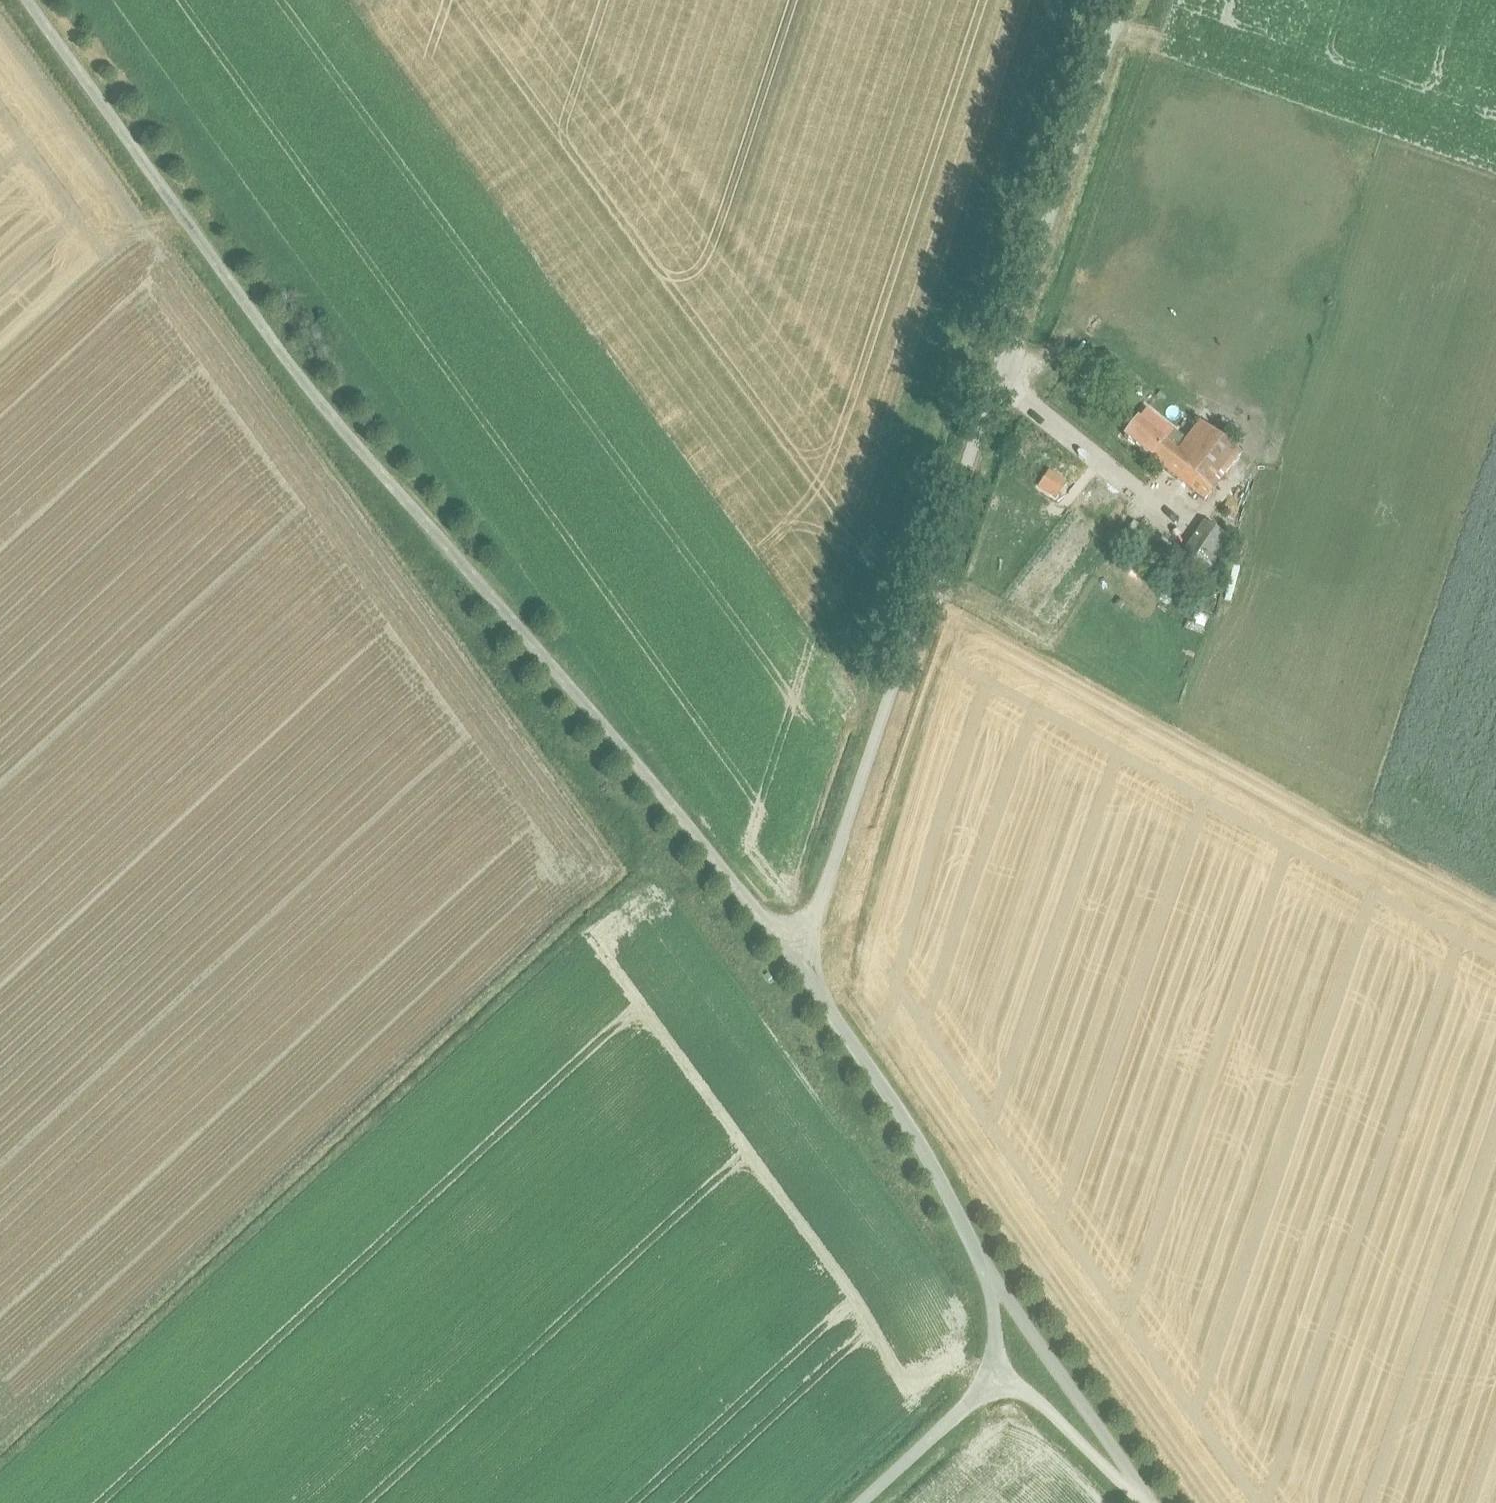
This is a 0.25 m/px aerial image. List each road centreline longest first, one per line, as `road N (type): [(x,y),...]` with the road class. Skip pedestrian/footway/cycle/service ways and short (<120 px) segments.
road 1 (unclassified): [(794,956),(309,388),(29,0)]
road 2 (unclassified): [(794,956),(1119,0)]
road 3 (unclassified): [(988,1278),(936,1171),(794,956)]
road 4 (unclassified): [(1132,1479),(988,1278)]
road 5 (unclassified): [(990,1383),(1030,1397),(1117,1477),(1132,1479)]
road 6 (unclassified): [(861,1502),(990,1383)]

